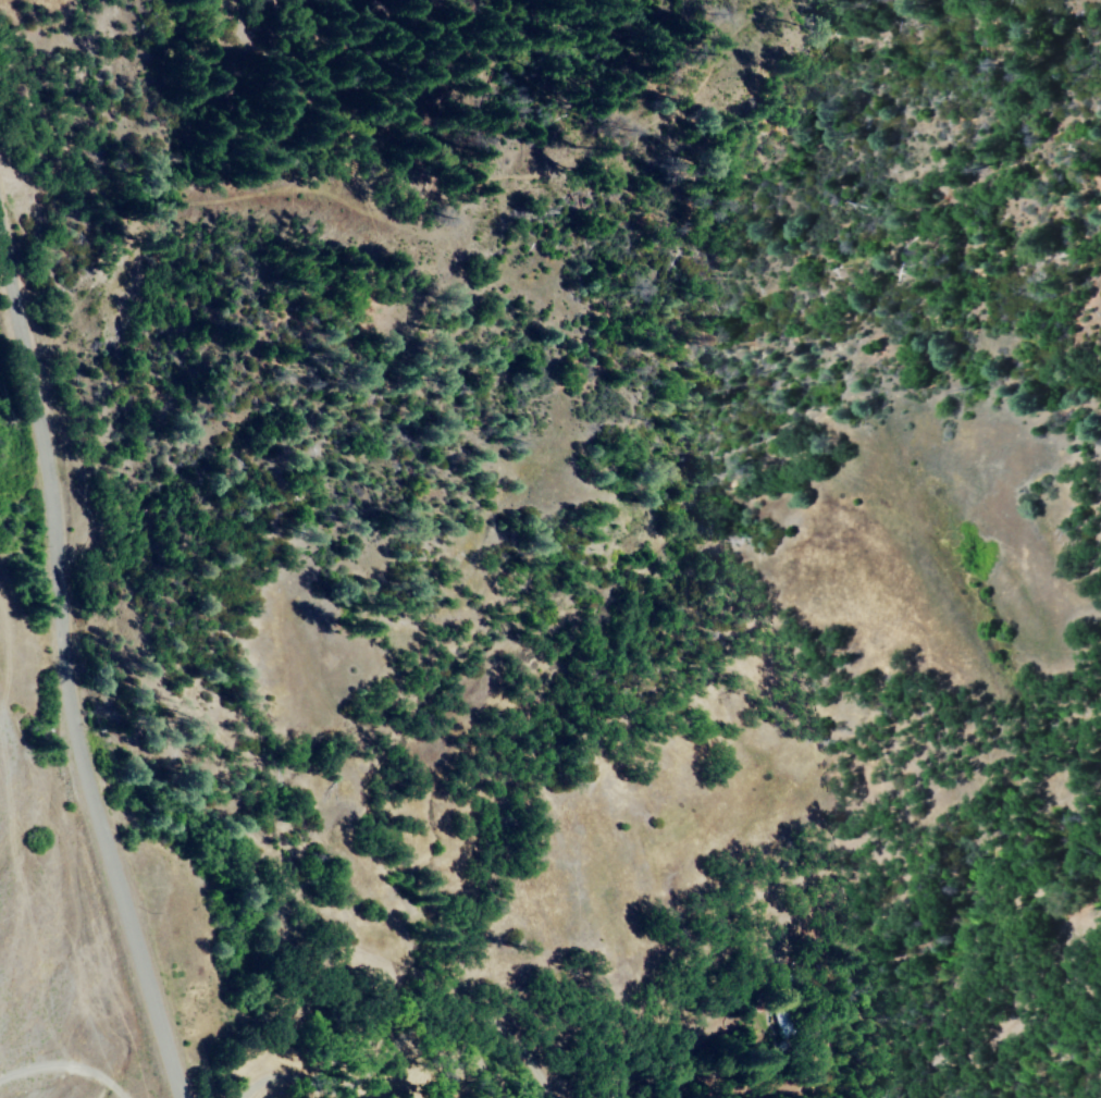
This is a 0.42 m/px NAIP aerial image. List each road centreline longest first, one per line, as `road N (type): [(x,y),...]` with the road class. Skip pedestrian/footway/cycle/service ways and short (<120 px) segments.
road 1 (residential): [(182,1097),(0,284)]

